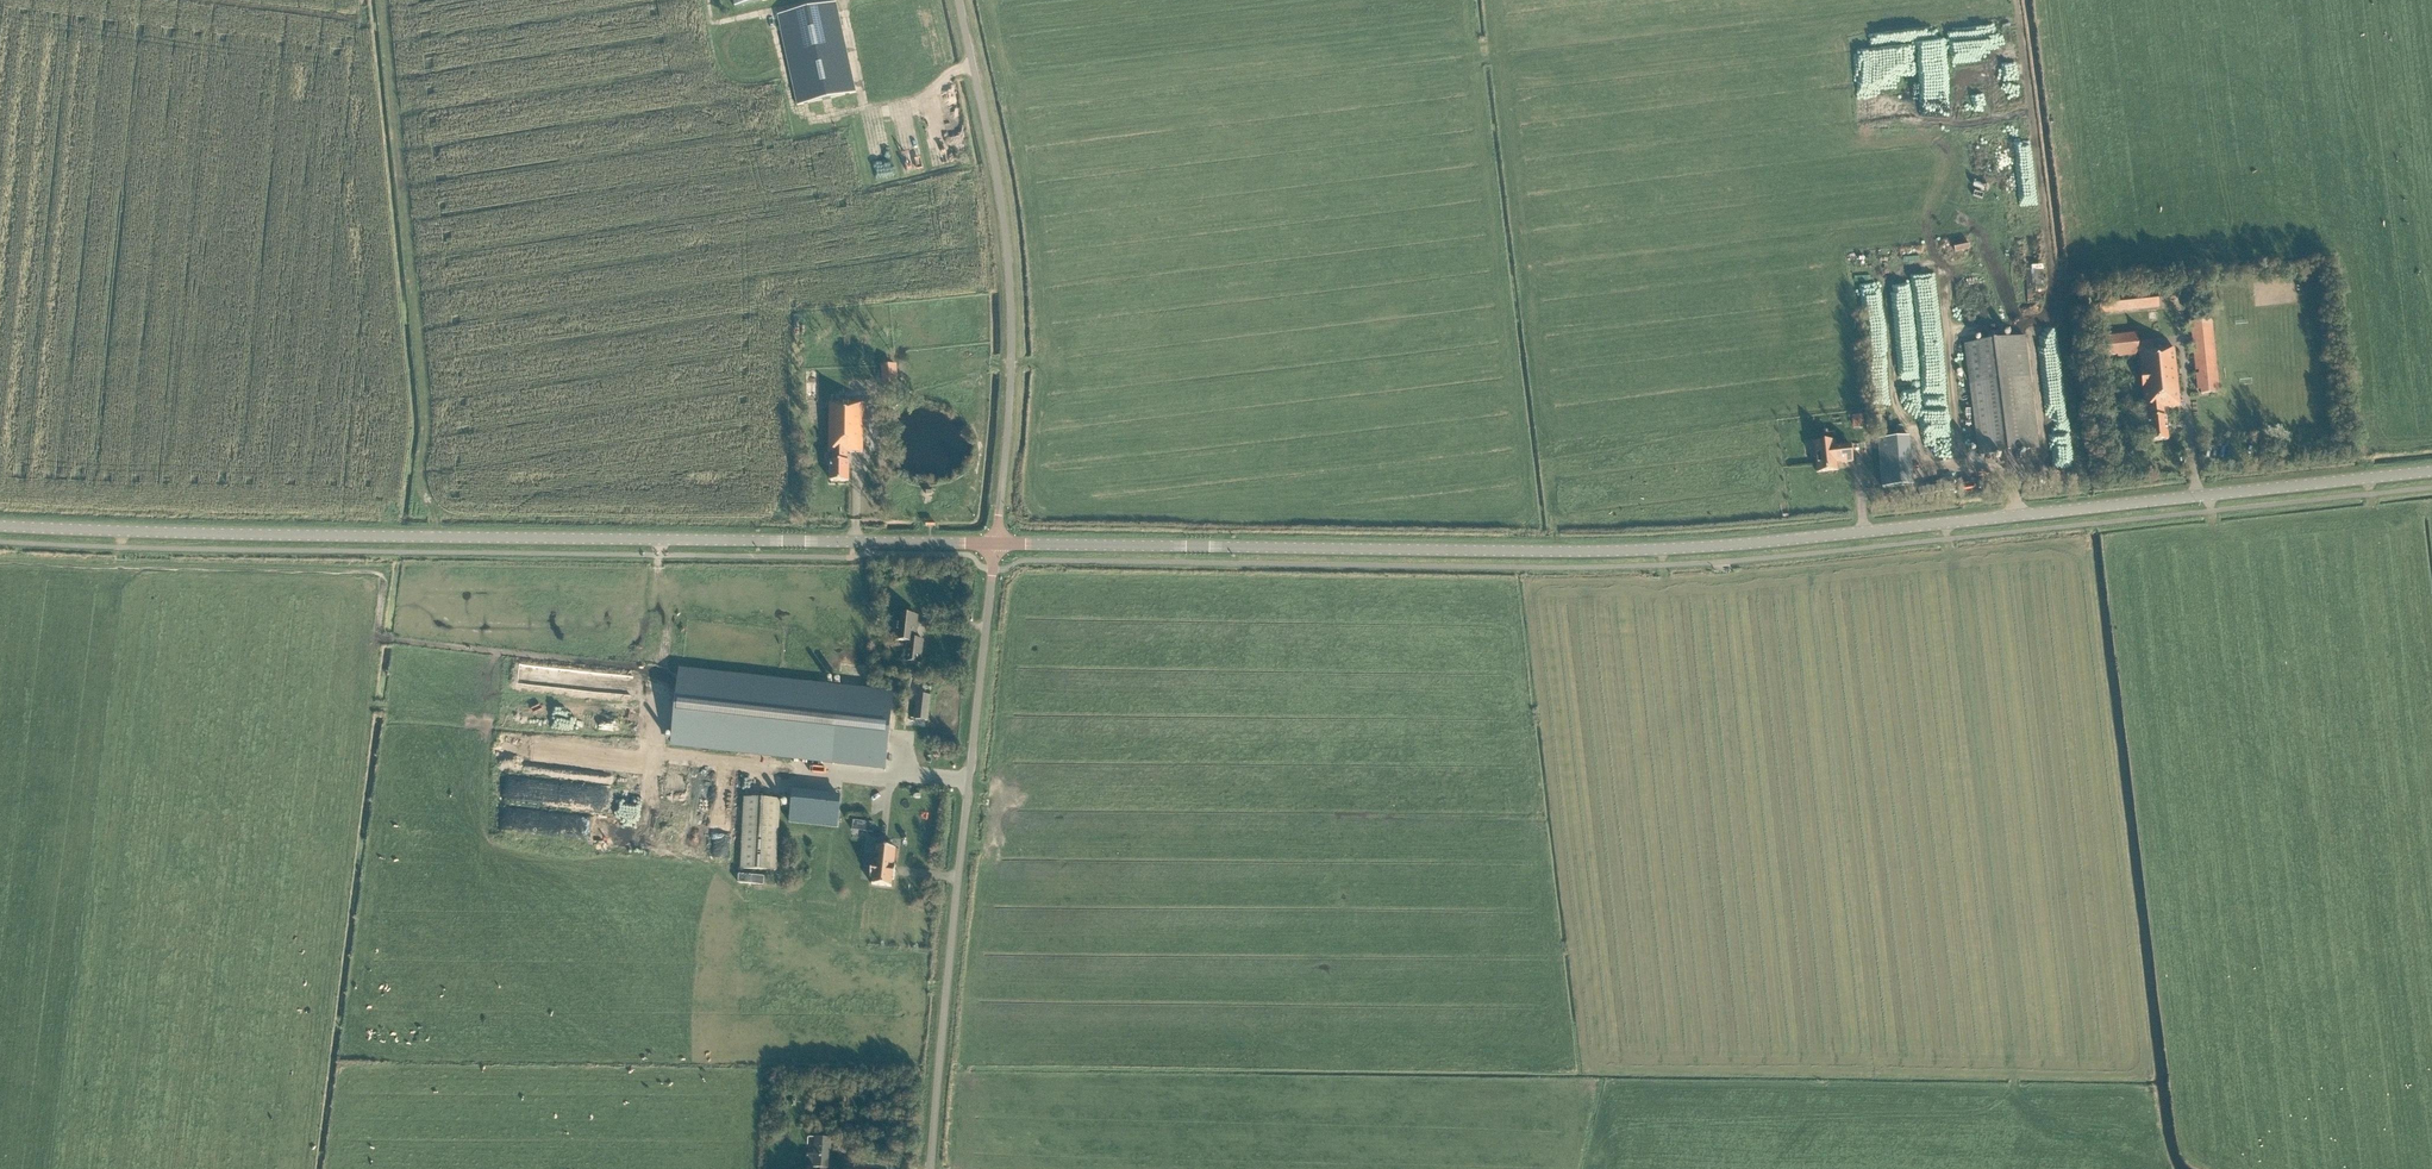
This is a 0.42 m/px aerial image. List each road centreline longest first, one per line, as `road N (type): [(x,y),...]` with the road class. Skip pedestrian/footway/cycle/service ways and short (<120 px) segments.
road 1 (tertiary): [(996,542),(1659,549),(2431,471)]
road 2 (tertiary): [(996,542),(0,525)]
road 3 (unclassified): [(931,1168),(996,542)]
road 4 (unclassified): [(996,542),(1014,340),(1009,242),(962,0)]

